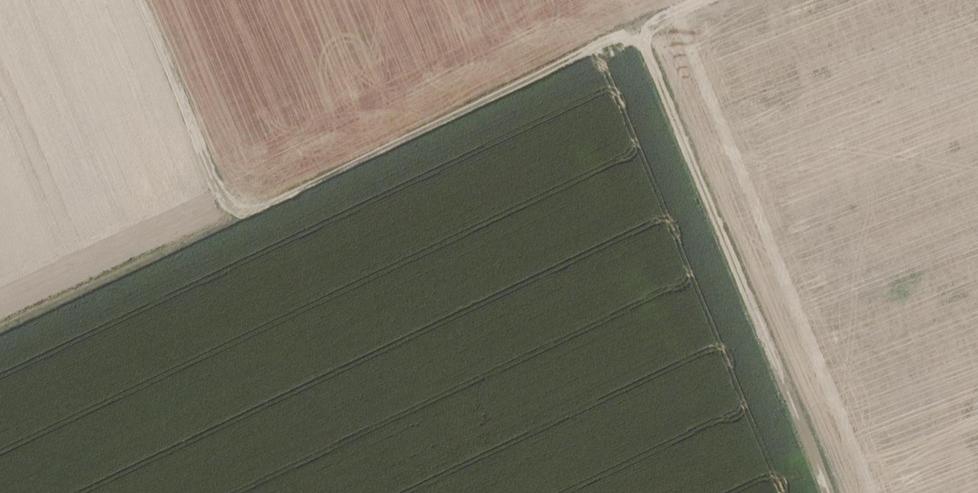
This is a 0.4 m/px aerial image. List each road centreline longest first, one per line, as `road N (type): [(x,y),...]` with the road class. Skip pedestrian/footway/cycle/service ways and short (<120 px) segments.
road 1 (track): [(823,492),(640,55)]
road 2 (track): [(640,55),(629,42),(602,45),(241,222)]
road 3 (track): [(0,335),(241,222)]
road 4 (track): [(138,0),(233,225)]

